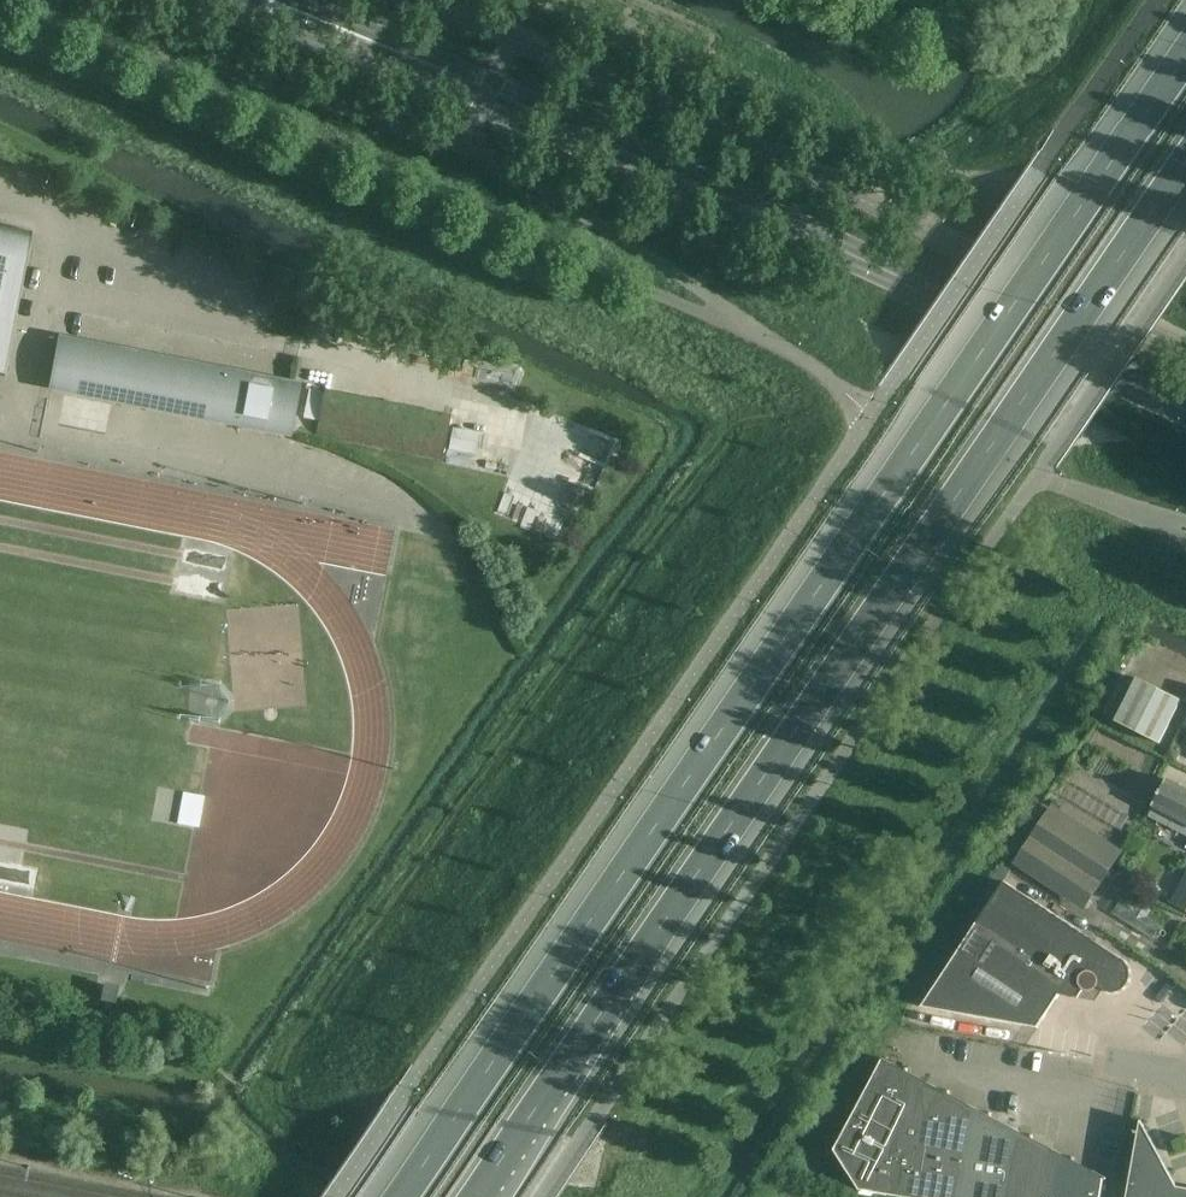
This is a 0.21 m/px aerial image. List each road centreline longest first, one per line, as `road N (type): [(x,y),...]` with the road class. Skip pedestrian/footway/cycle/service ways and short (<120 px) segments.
road 1 (trunk): [(1185,55),(401,1196)]
road 2 (trunk): [(474,1196),(1185,163)]
road 3 (tertiary): [(1185,412),(689,184)]
road 4 (tertiary): [(230,12),(689,184)]
road 5 (tertiary): [(689,184),(490,86),(282,0)]
road 6 (unclassified): [(896,1064),(1083,1100),(1115,1064),(1185,1076)]

